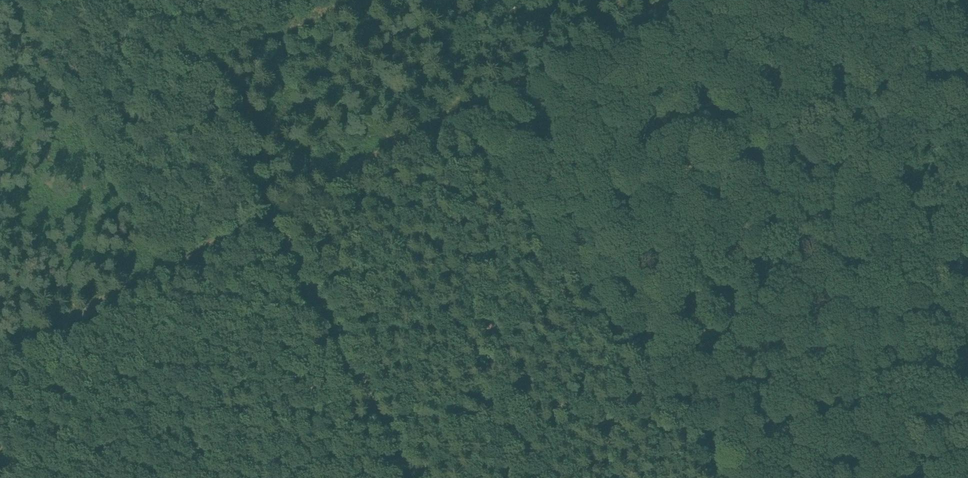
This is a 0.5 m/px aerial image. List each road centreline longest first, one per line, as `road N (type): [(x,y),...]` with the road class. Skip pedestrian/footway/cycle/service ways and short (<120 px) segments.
road 1 (track): [(270,211),(655,0)]
road 2 (track): [(0,357),(270,211)]
road 3 (track): [(270,211),(414,477)]
road 4 (track): [(154,0),(270,211)]

